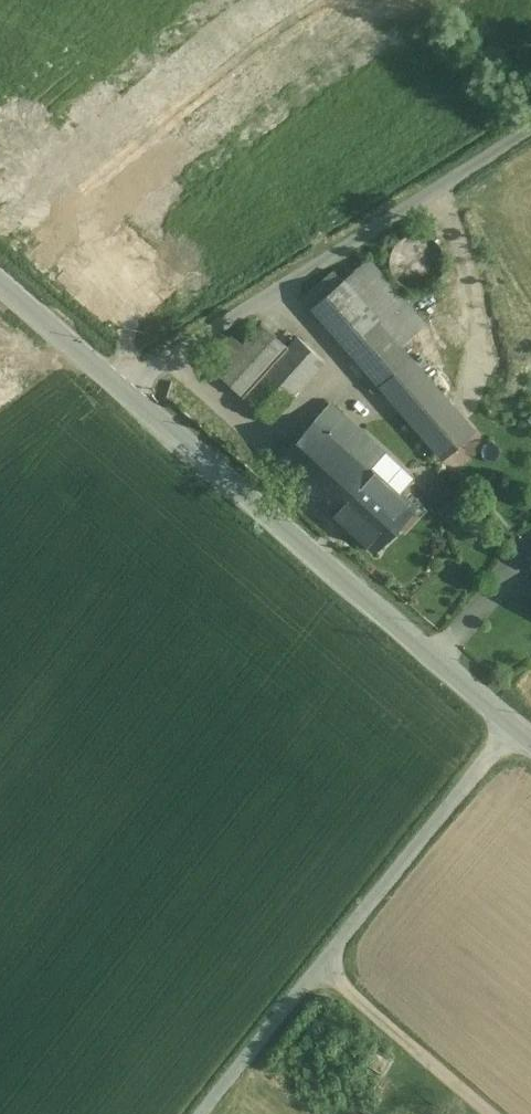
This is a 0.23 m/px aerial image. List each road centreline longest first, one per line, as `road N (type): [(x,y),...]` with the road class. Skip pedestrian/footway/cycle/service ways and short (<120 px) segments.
road 1 (tertiary): [(119,386),(530,738)]
road 2 (unclassified): [(119,386),(530,134)]
road 3 (track): [(325,961),(490,1113)]
road 4 (tertiary): [(0,283),(119,386)]

